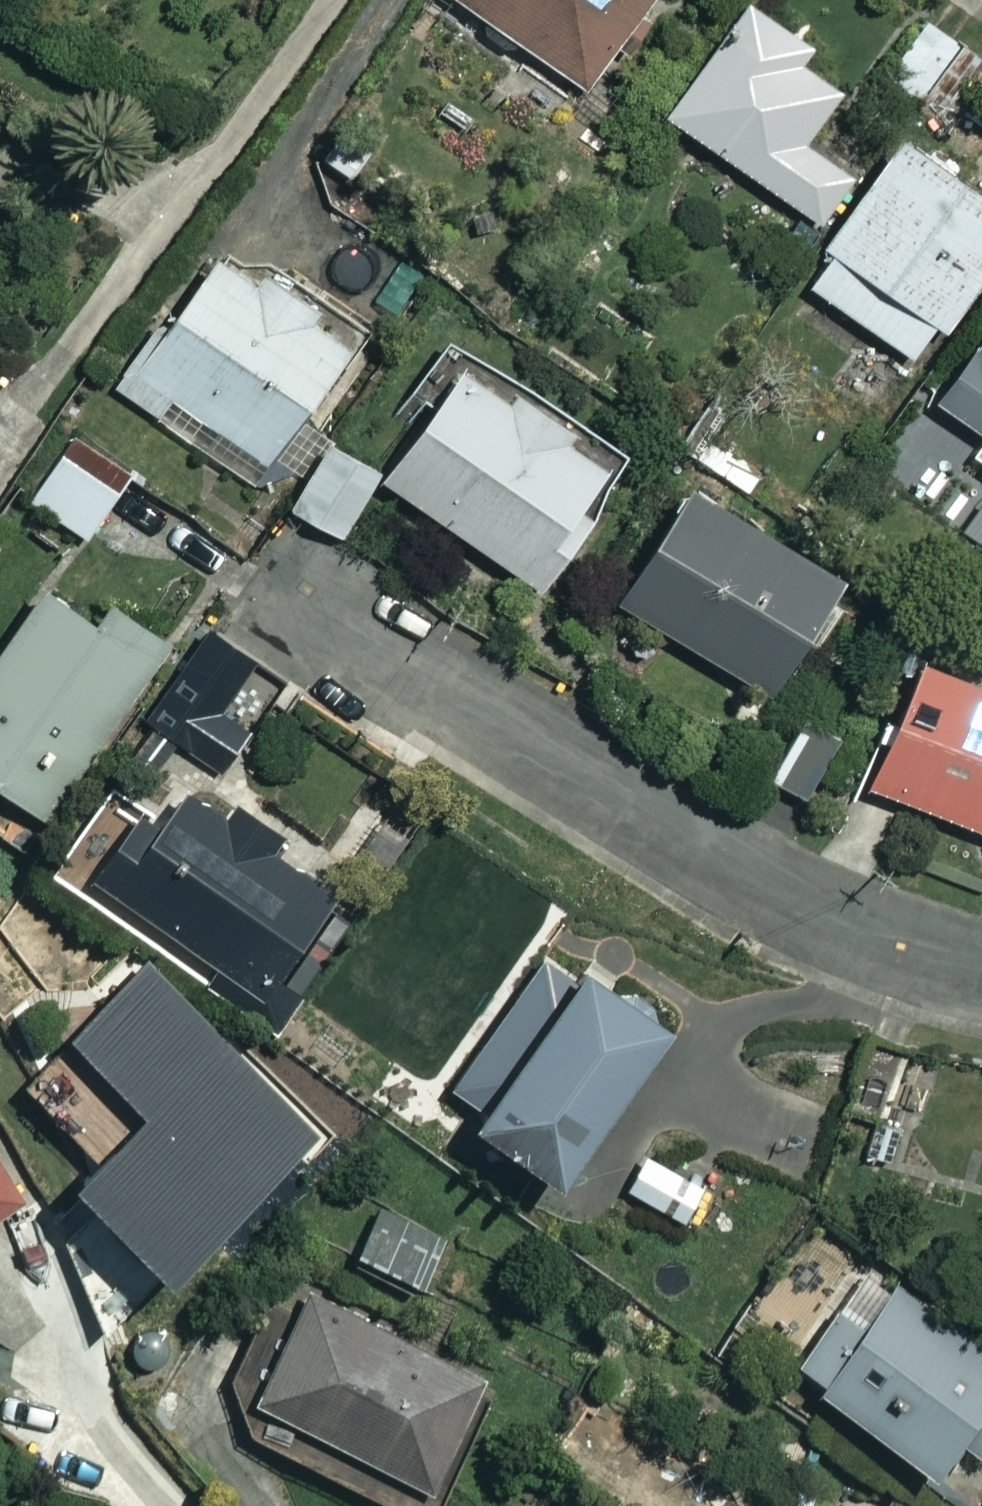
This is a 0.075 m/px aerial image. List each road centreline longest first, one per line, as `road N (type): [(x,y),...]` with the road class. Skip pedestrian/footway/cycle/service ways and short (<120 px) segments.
road 1 (residential): [(281,596),(712,852),(842,917),(981,966)]

